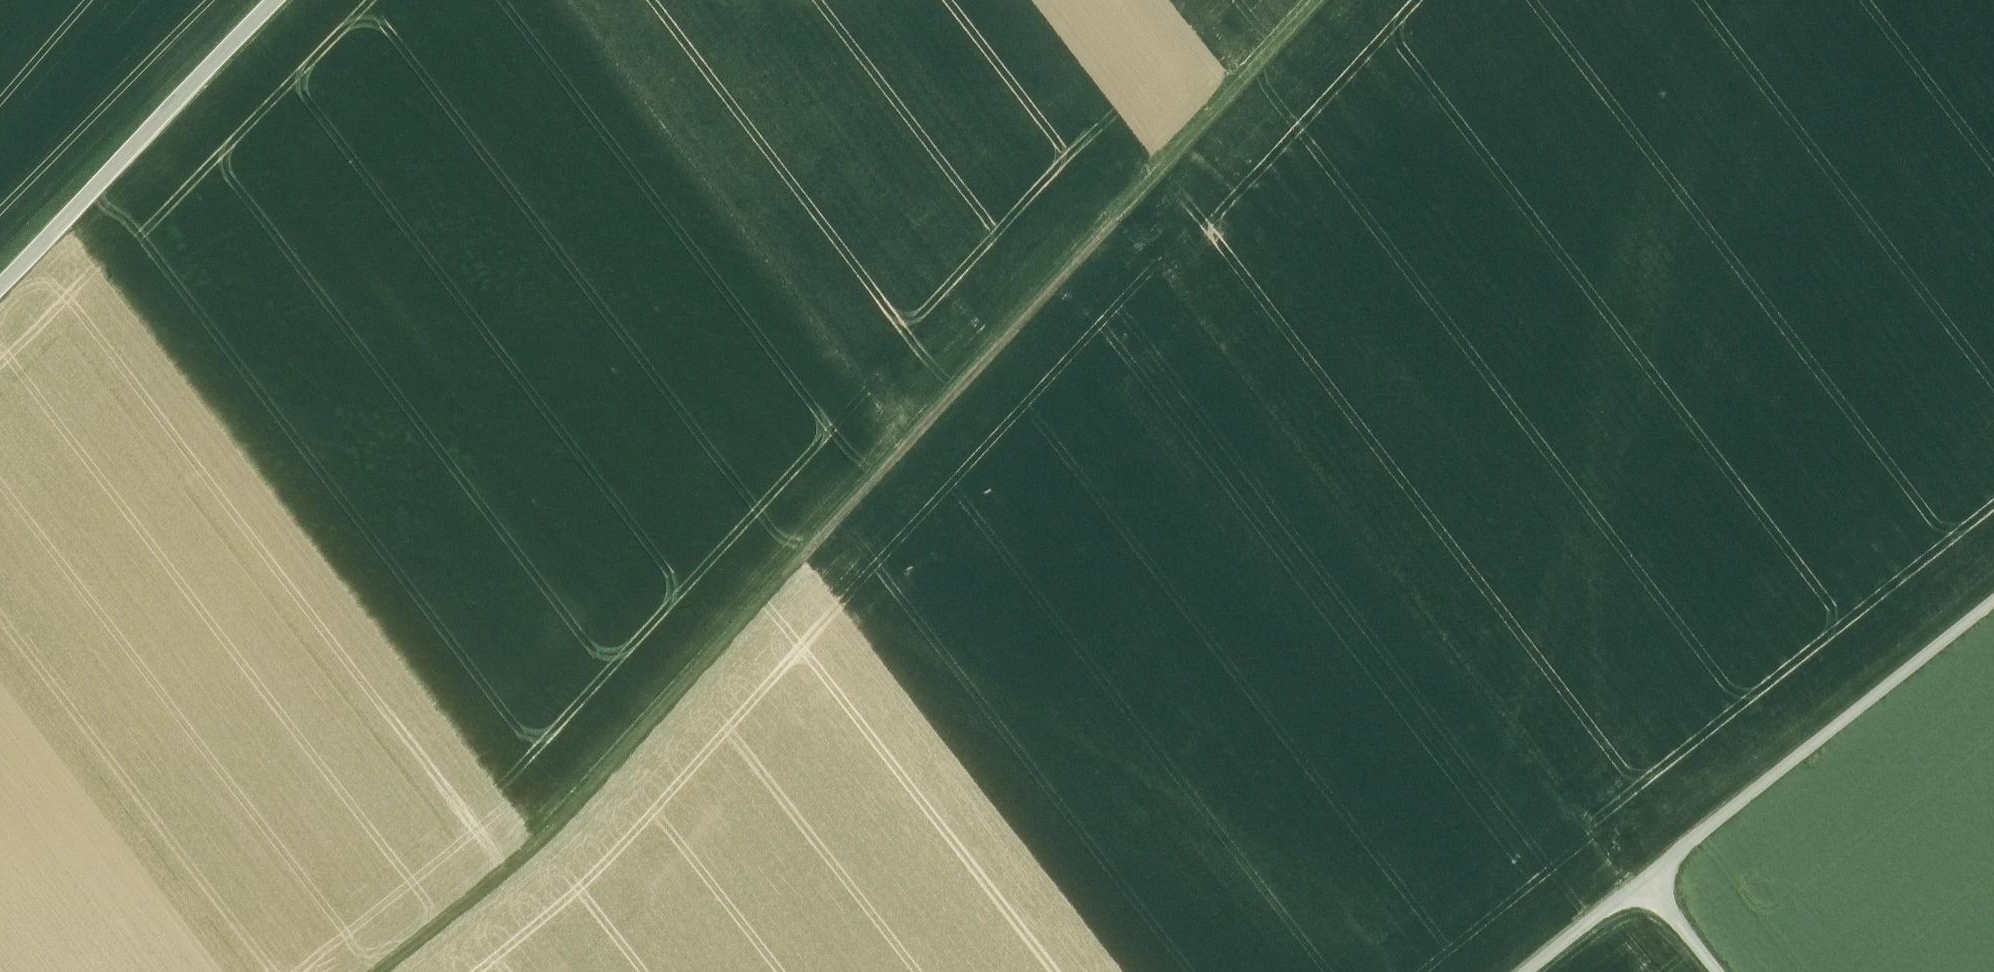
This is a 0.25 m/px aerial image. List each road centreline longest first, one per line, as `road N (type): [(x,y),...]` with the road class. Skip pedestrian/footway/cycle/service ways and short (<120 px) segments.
road 1 (track): [(376,971),(556,827),(1314,0)]
road 2 (track): [(1993,600),(1527,971)]
road 3 (unclassified): [(0,285),(275,0)]

